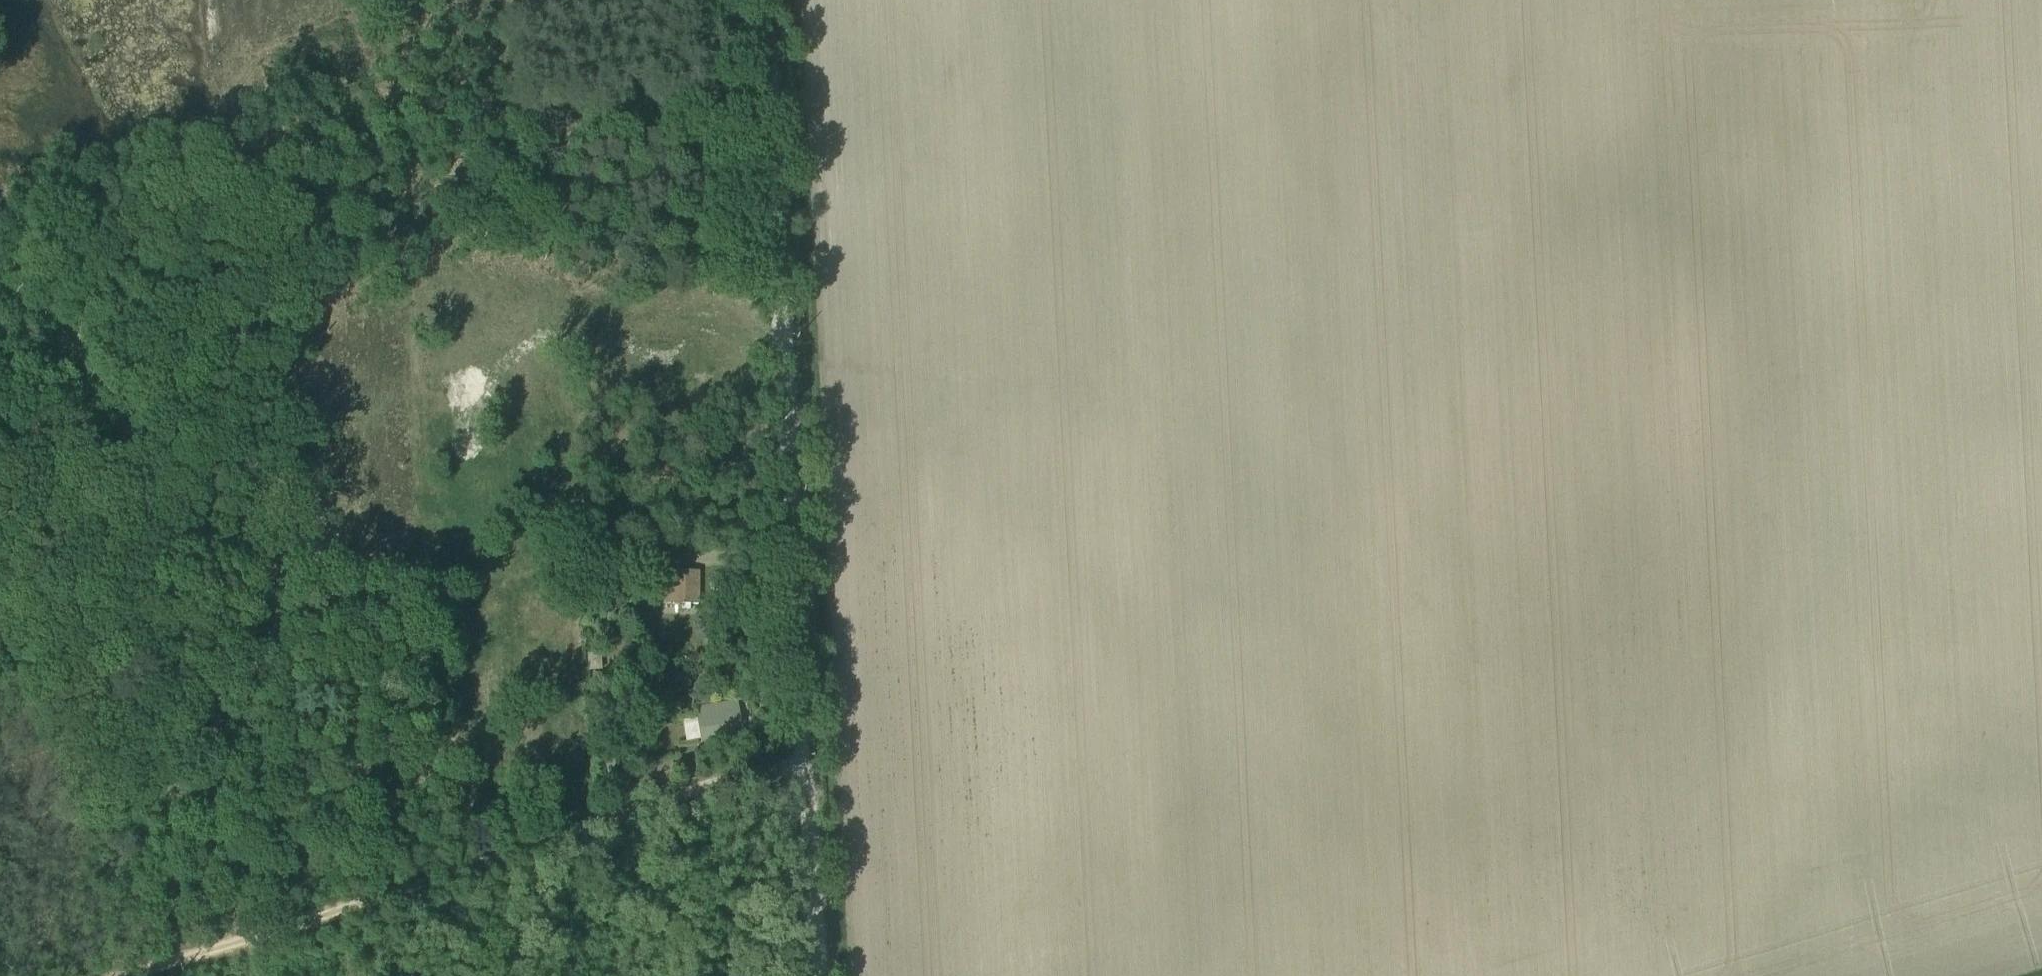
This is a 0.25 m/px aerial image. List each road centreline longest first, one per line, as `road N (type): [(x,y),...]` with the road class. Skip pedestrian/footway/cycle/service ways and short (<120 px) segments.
road 1 (track): [(762,0),(805,756)]
road 2 (track): [(119,975),(805,756)]
road 3 (track): [(805,756),(823,975)]

